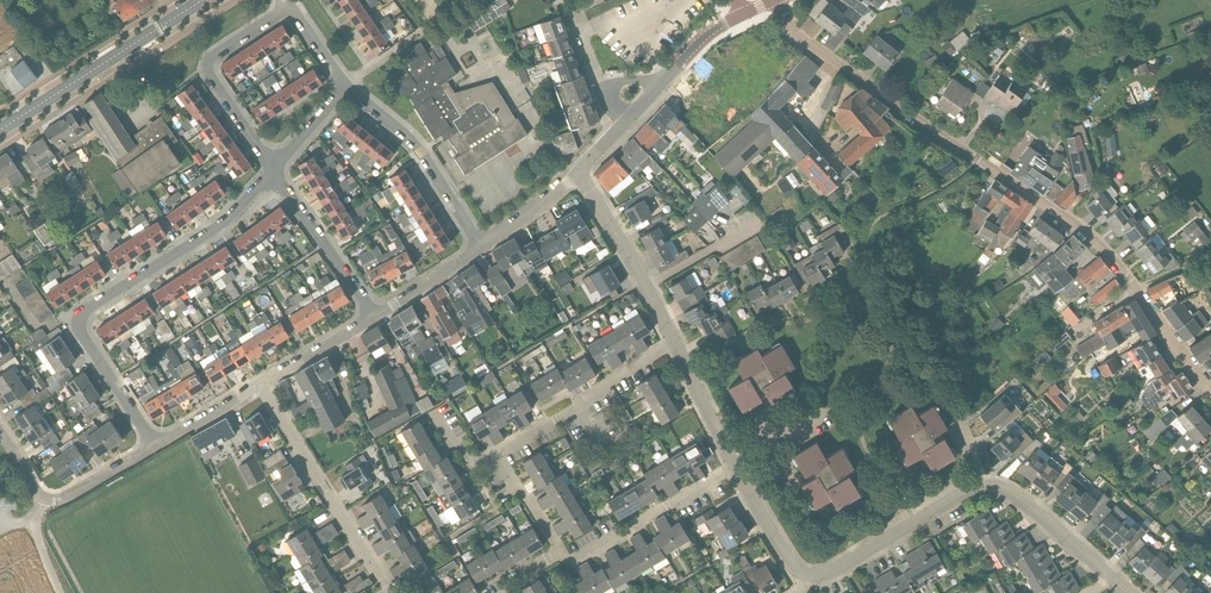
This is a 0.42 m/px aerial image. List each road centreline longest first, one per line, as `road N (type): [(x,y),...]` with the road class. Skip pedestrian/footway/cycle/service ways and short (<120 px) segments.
road 1 (residential): [(1210,389),(1098,244),(793,29),(777,0)]
road 2 (residential): [(154,446),(82,335),(82,315),(216,231),(274,171)]
road 3 (residential): [(808,578),(987,489),(1023,501),(1115,580)]
road 4 (residential): [(389,592),(260,381)]
road 5 (primary): [(0,131),(203,0)]
road 6 (residential): [(274,171),(208,63),(290,5)]
road 7 (residential): [(482,247),(421,150),(346,85)]
road 8 (residential): [(563,555),(569,564),(736,466)]
road 9 (residential): [(578,173),(676,347)]
road 10 (residential): [(370,318),(274,171)]
road 11 (tertiary): [(624,124),(702,39),(743,15)]
road 12 (residential): [(736,466),(793,567),(808,578)]
road 13 (residential): [(676,347),(736,466)]
road 14 (residential): [(370,318),(482,247)]
road 15 (residential): [(260,381),(370,318)]
road 16 (residential): [(154,446),(260,381)]
road 17 (residential): [(624,124),(607,106),(572,13)]
road 18 (residential): [(43,501),(154,446)]
road 19 (residential): [(563,555),(499,452)]
road 20 (residential): [(482,247),(578,173)]

